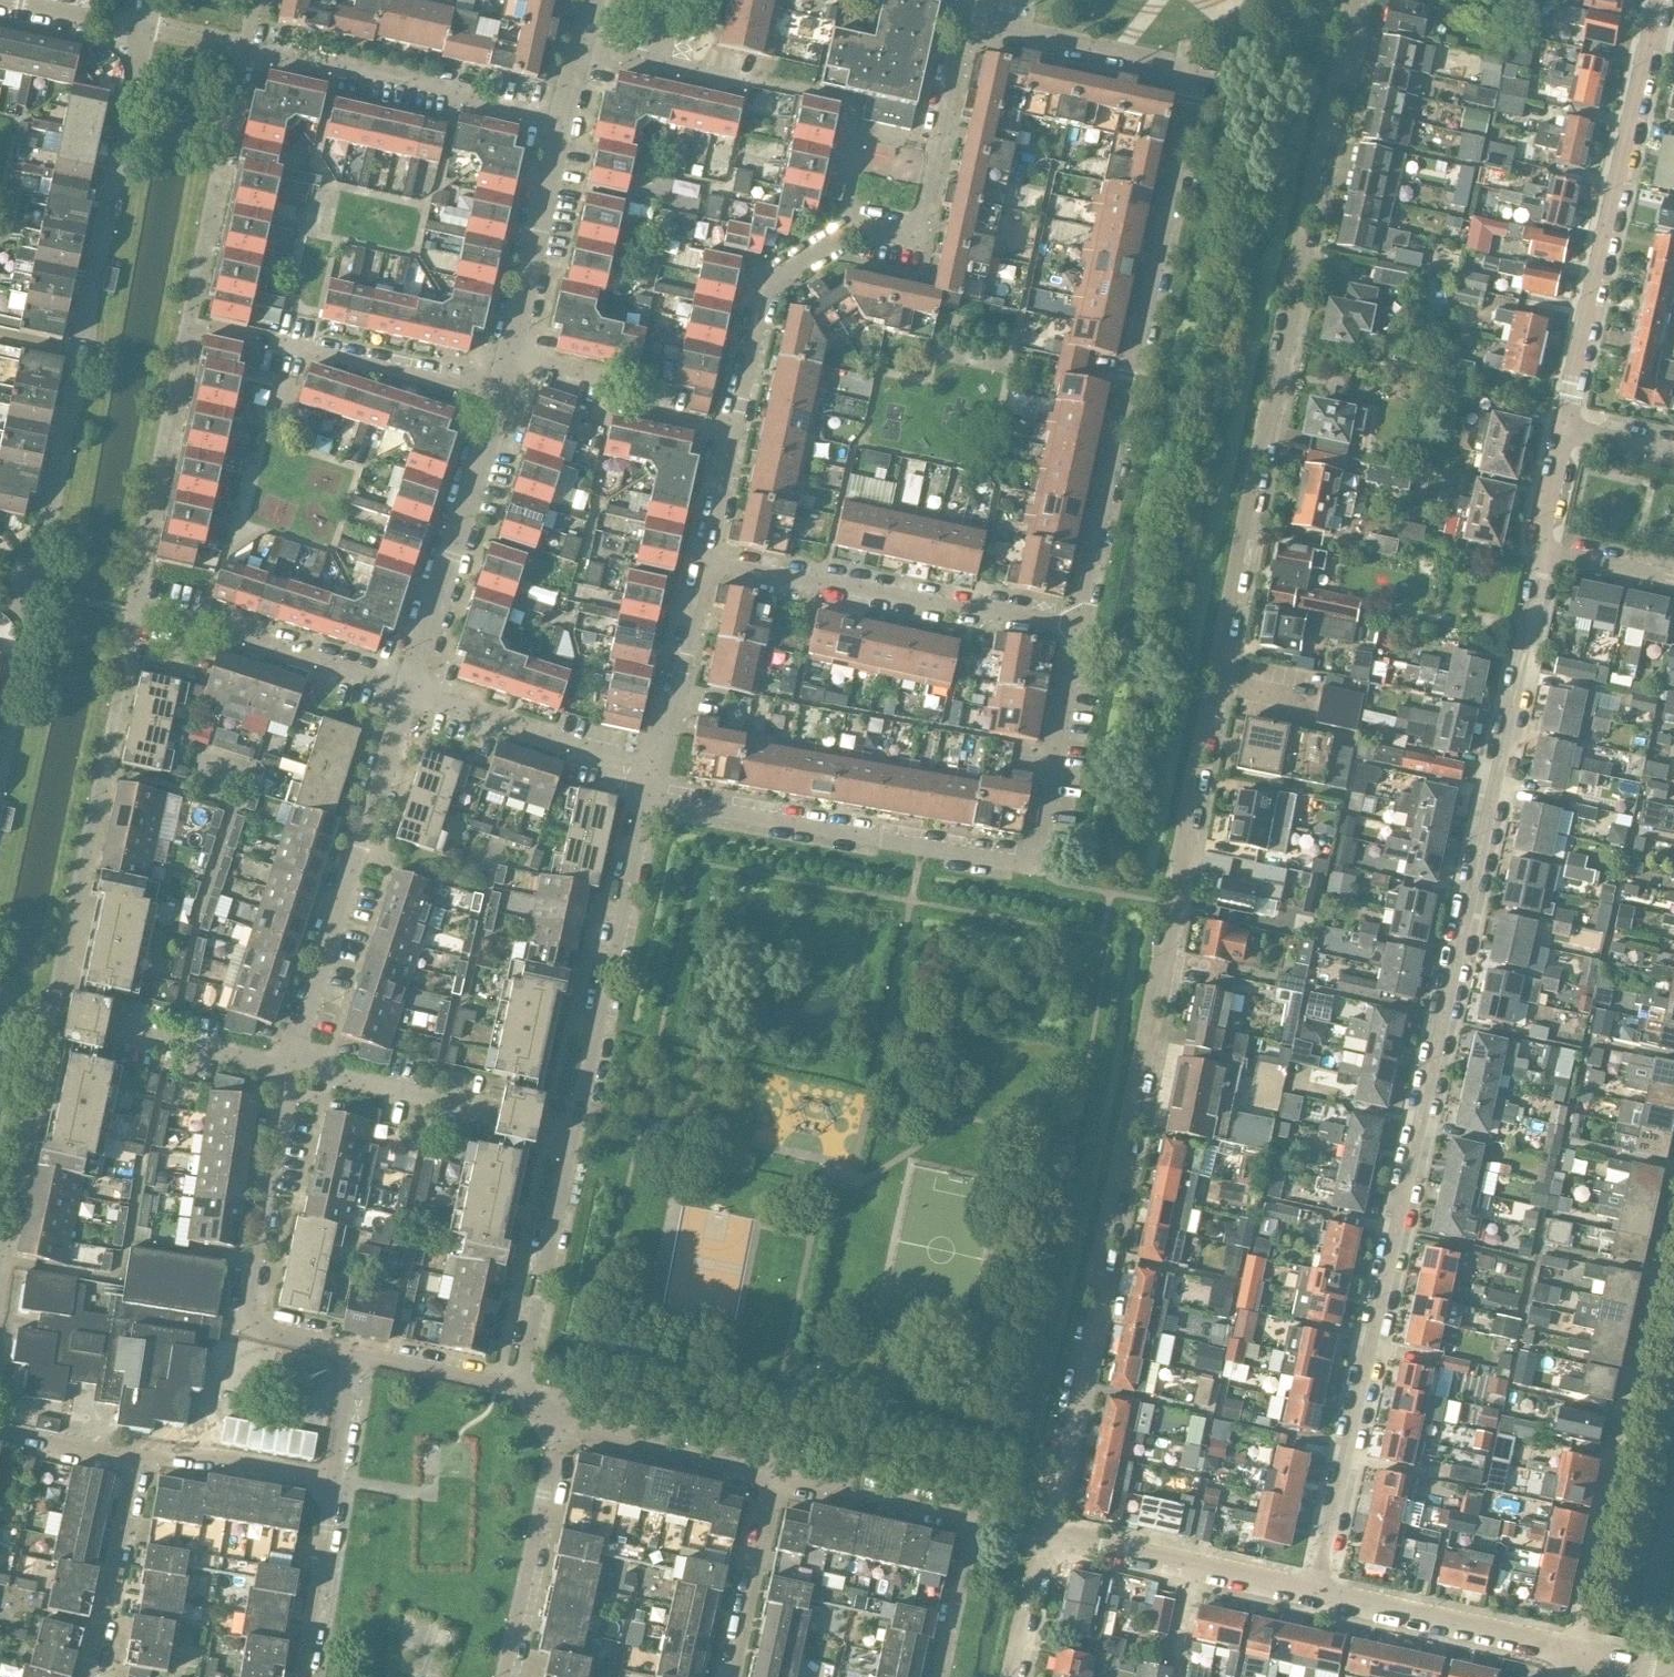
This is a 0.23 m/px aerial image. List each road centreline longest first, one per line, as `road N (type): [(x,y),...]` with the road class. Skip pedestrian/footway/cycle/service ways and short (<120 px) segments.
road 1 (residential): [(1044,1531),(1360,0)]
road 2 (residential): [(1316,1593),(1540,553)]
road 3 (residential): [(1079,635),(1199,74),(965,19)]
road 4 (residential): [(1568,429),(1662,0)]
road 5 (residential): [(1673,1244),(1656,1286),(1574,1658)]
road 6 (residential): [(293,1071),(407,687)]
road 7 (residential): [(1032,871),(646,802)]
road 8 (residential): [(965,19),(914,237),(862,226),(766,287)]
road 9 (residential): [(1079,635),(707,564)]
road 10 (residential): [(940,1676),(973,1518),(770,1475)]
road 11 (residential): [(350,1356),(261,1336),(293,1071)]
road 12 (residential): [(575,1128),(646,802)]
road 13 (residential): [(563,122),(483,105),(448,89),(244,48)]
road 14 (residential): [(189,325),(502,394)]
road 15 (residential): [(407,687),(502,394)]
road 16 (residential): [(293,1071),(0,1007)]
road 17 (residential): [(575,1128),(293,1071)]
road 18 (residential): [(407,687),(207,625),(132,612)]
road 19 (residential): [(1316,1593),(1044,1531)]
road 20 (residential): [(518,1389),(575,1128)]
road 21 (residential): [(662,765),(407,687)]
road 22 (residential): [(1574,1658),(1316,1593)]
road 23 (residential): [(503,1676),(558,1427)]
road 24 (residential): [(507,370),(563,122)]
road 25 (residential): [(1032,871),(1079,635)]
road 26 (residential): [(735,434),(507,370)]
road 27 (residential): [(91,1676),(134,1457)]
road 28 (residential): [(770,1475),(558,1427)]
road 29 (residential): [(707,564),(662,765)]
road 30 (residential): [(728,1676),(770,1475)]
road 31 (residential): [(329,1480),(302,1676)]
road 32 (residential): [(134,1457),(191,1457),(329,1480)]
road 33 (residential): [(518,1389),(350,1356)]
road 34 (residential): [(766,287),(735,434)]
road 35 (residential): [(1012,1676),(1044,1531)]
road 36 (residential): [(134,1457),(0,1433)]
road 37 (residential): [(1673,579),(1540,553)]
road 38 (residential): [(735,434),(707,564)]
road 39 (residential): [(148,27),(23,0)]
road 40 (residential): [(1540,553),(1568,429)]
road 41 (residential): [(350,1356),(329,1480)]

